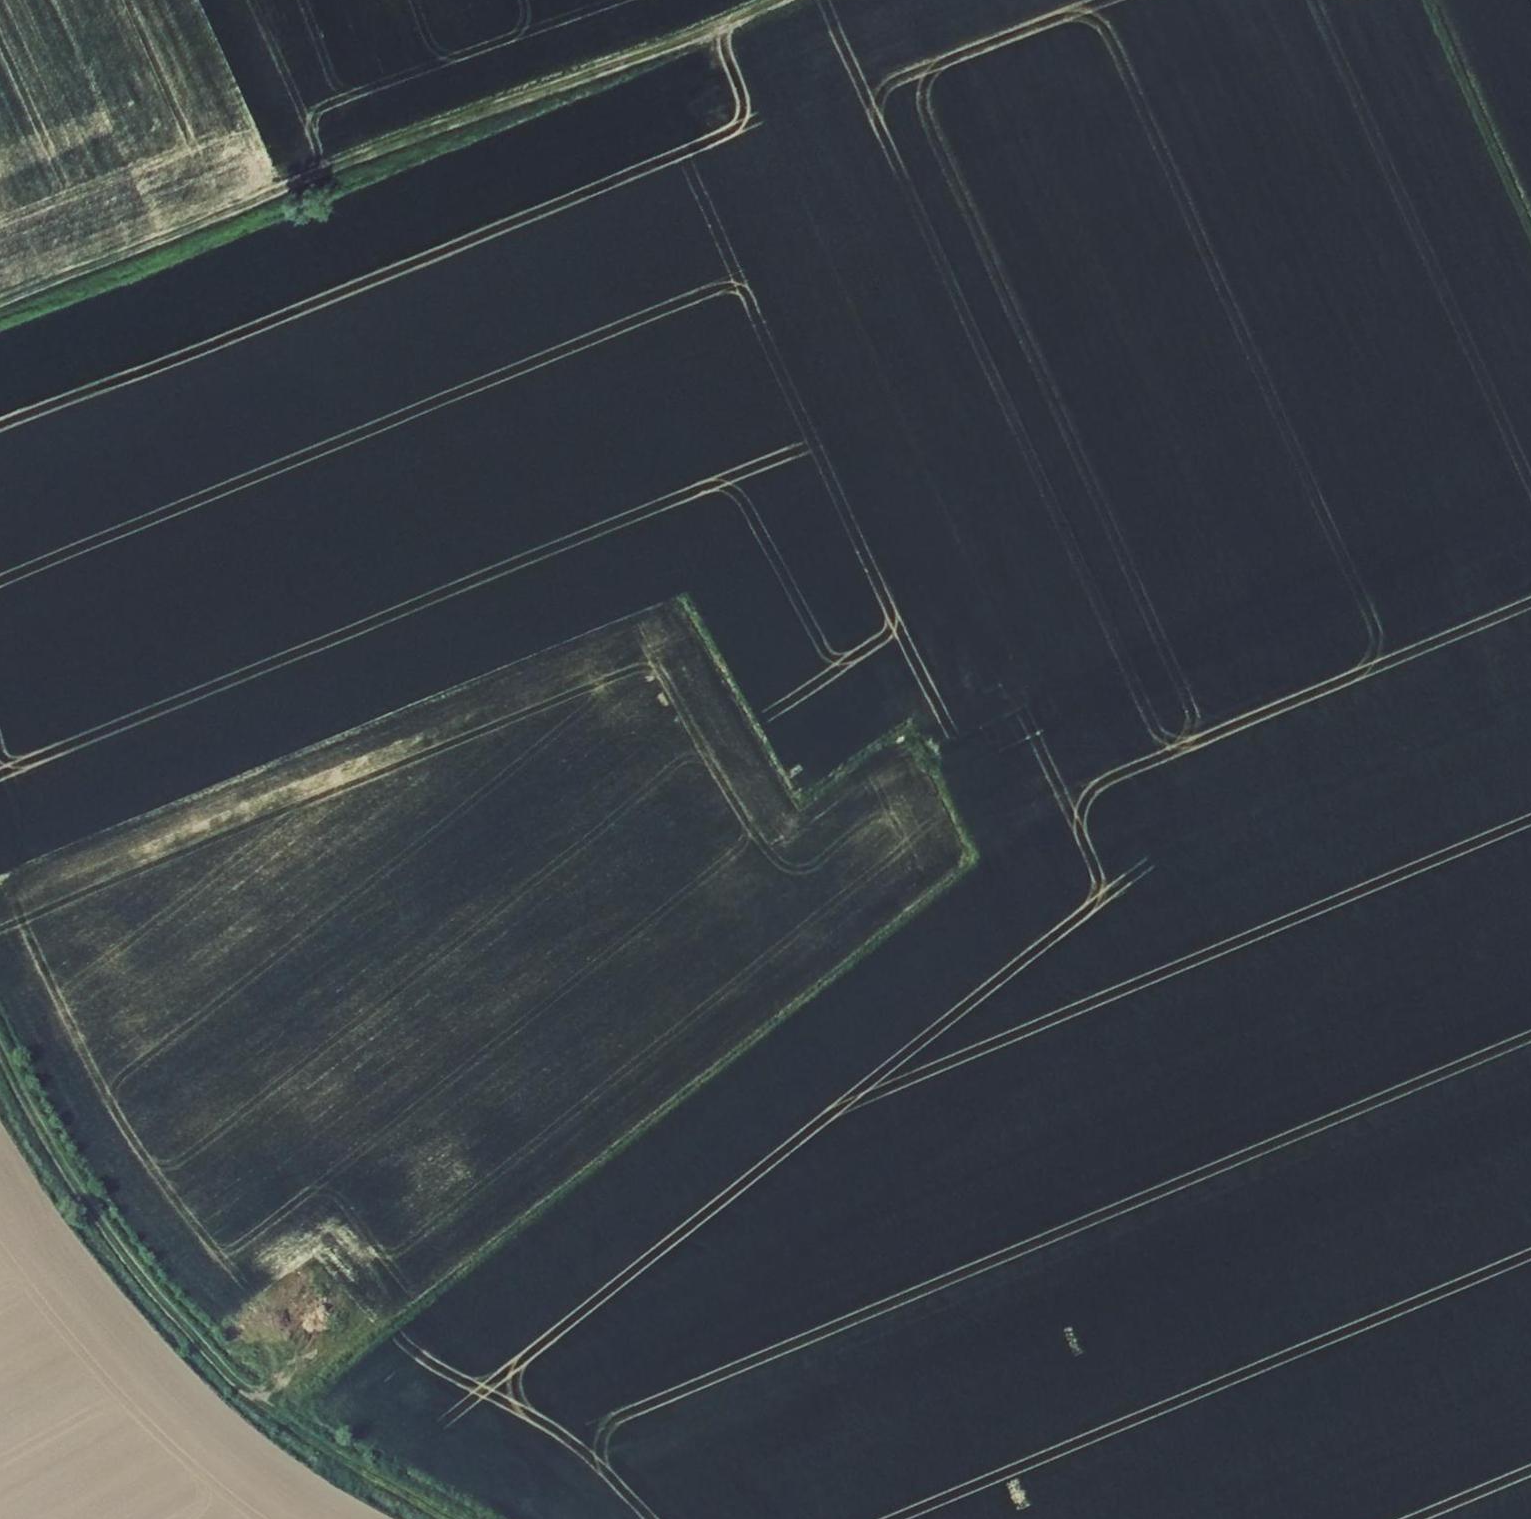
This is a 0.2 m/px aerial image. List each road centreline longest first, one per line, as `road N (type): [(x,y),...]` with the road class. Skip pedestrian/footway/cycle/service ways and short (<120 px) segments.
road 1 (track): [(0,305),(794,0)]
road 2 (track): [(0,1040),(71,1188),(254,1400),(461,1518)]

